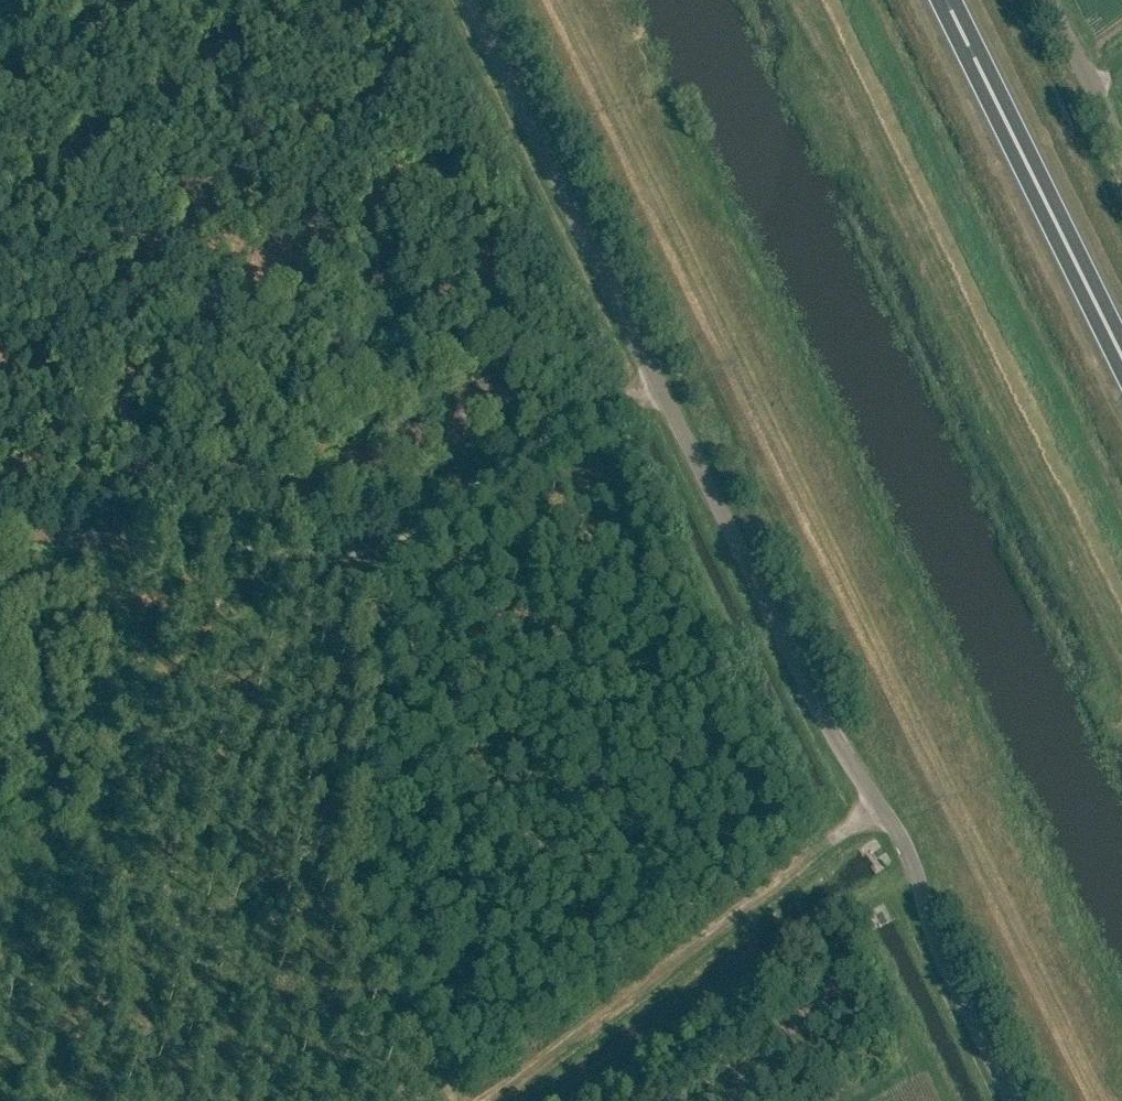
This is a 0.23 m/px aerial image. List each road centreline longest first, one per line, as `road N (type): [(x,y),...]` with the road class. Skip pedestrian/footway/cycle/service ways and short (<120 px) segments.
road 1 (unclassified): [(1011,1100),(937,952),(902,835),(826,722),(469,0)]
road 2 (trunk): [(1121,356),(947,0)]
road 3 (unclassified): [(1121,136),(1055,0)]

